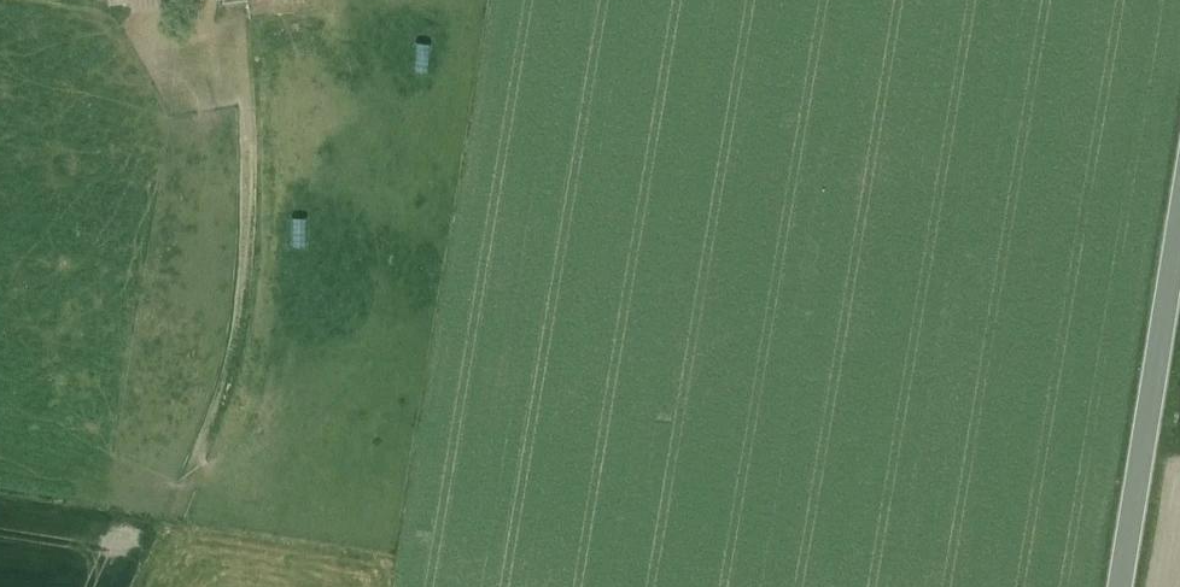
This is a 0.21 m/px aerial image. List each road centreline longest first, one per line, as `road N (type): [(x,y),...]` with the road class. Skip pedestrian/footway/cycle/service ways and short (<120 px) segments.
road 1 (track): [(146,586),(204,446),(247,288),(240,0)]
road 2 (tertiary): [(1121,586),(1179,236)]

